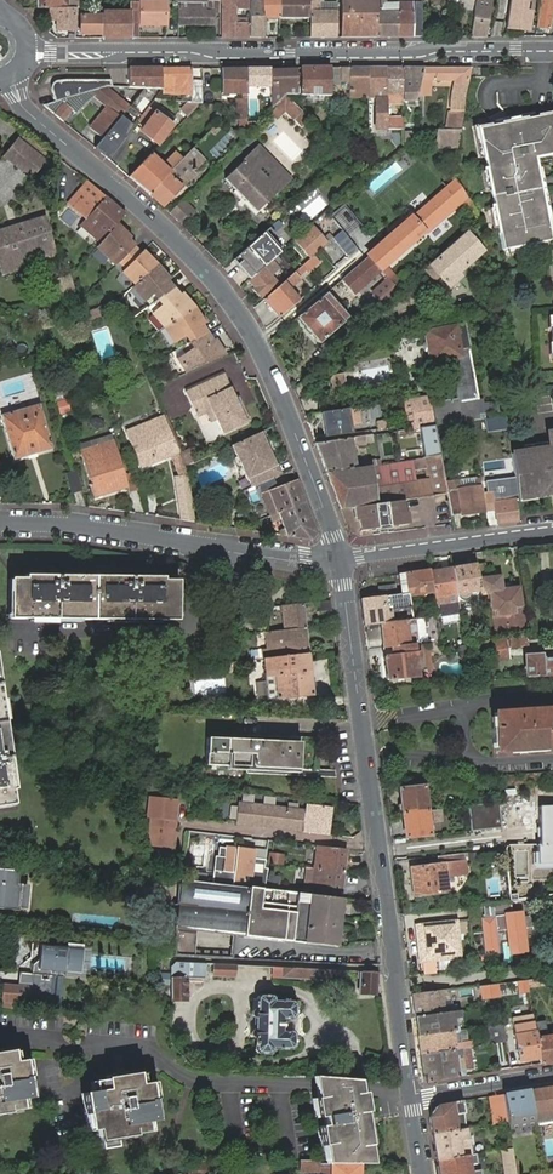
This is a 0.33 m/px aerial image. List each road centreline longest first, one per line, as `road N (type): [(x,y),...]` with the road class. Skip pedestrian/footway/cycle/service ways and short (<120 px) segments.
road 1 (tertiary): [(29,114),(181,244),(234,309),(282,401),(338,558)]
road 2 (tertiary): [(338,558),(411,1097)]
road 3 (residential): [(552,51),(28,54)]
road 4 (residential): [(0,523),(80,524),(306,561),(338,558)]
road 5 (residential): [(338,558),(552,529)]
road 6 (residential): [(411,1097),(552,1074)]

